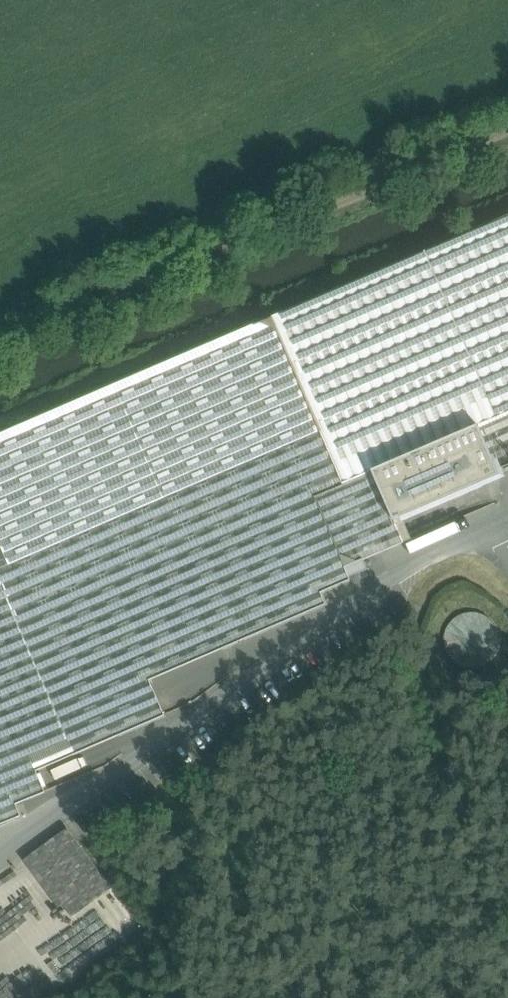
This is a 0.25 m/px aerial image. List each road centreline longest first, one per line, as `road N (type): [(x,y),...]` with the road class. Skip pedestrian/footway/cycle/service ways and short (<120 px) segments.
road 1 (unclassified): [(507,495),(0,848)]
road 2 (track): [(507,137),(0,348)]

